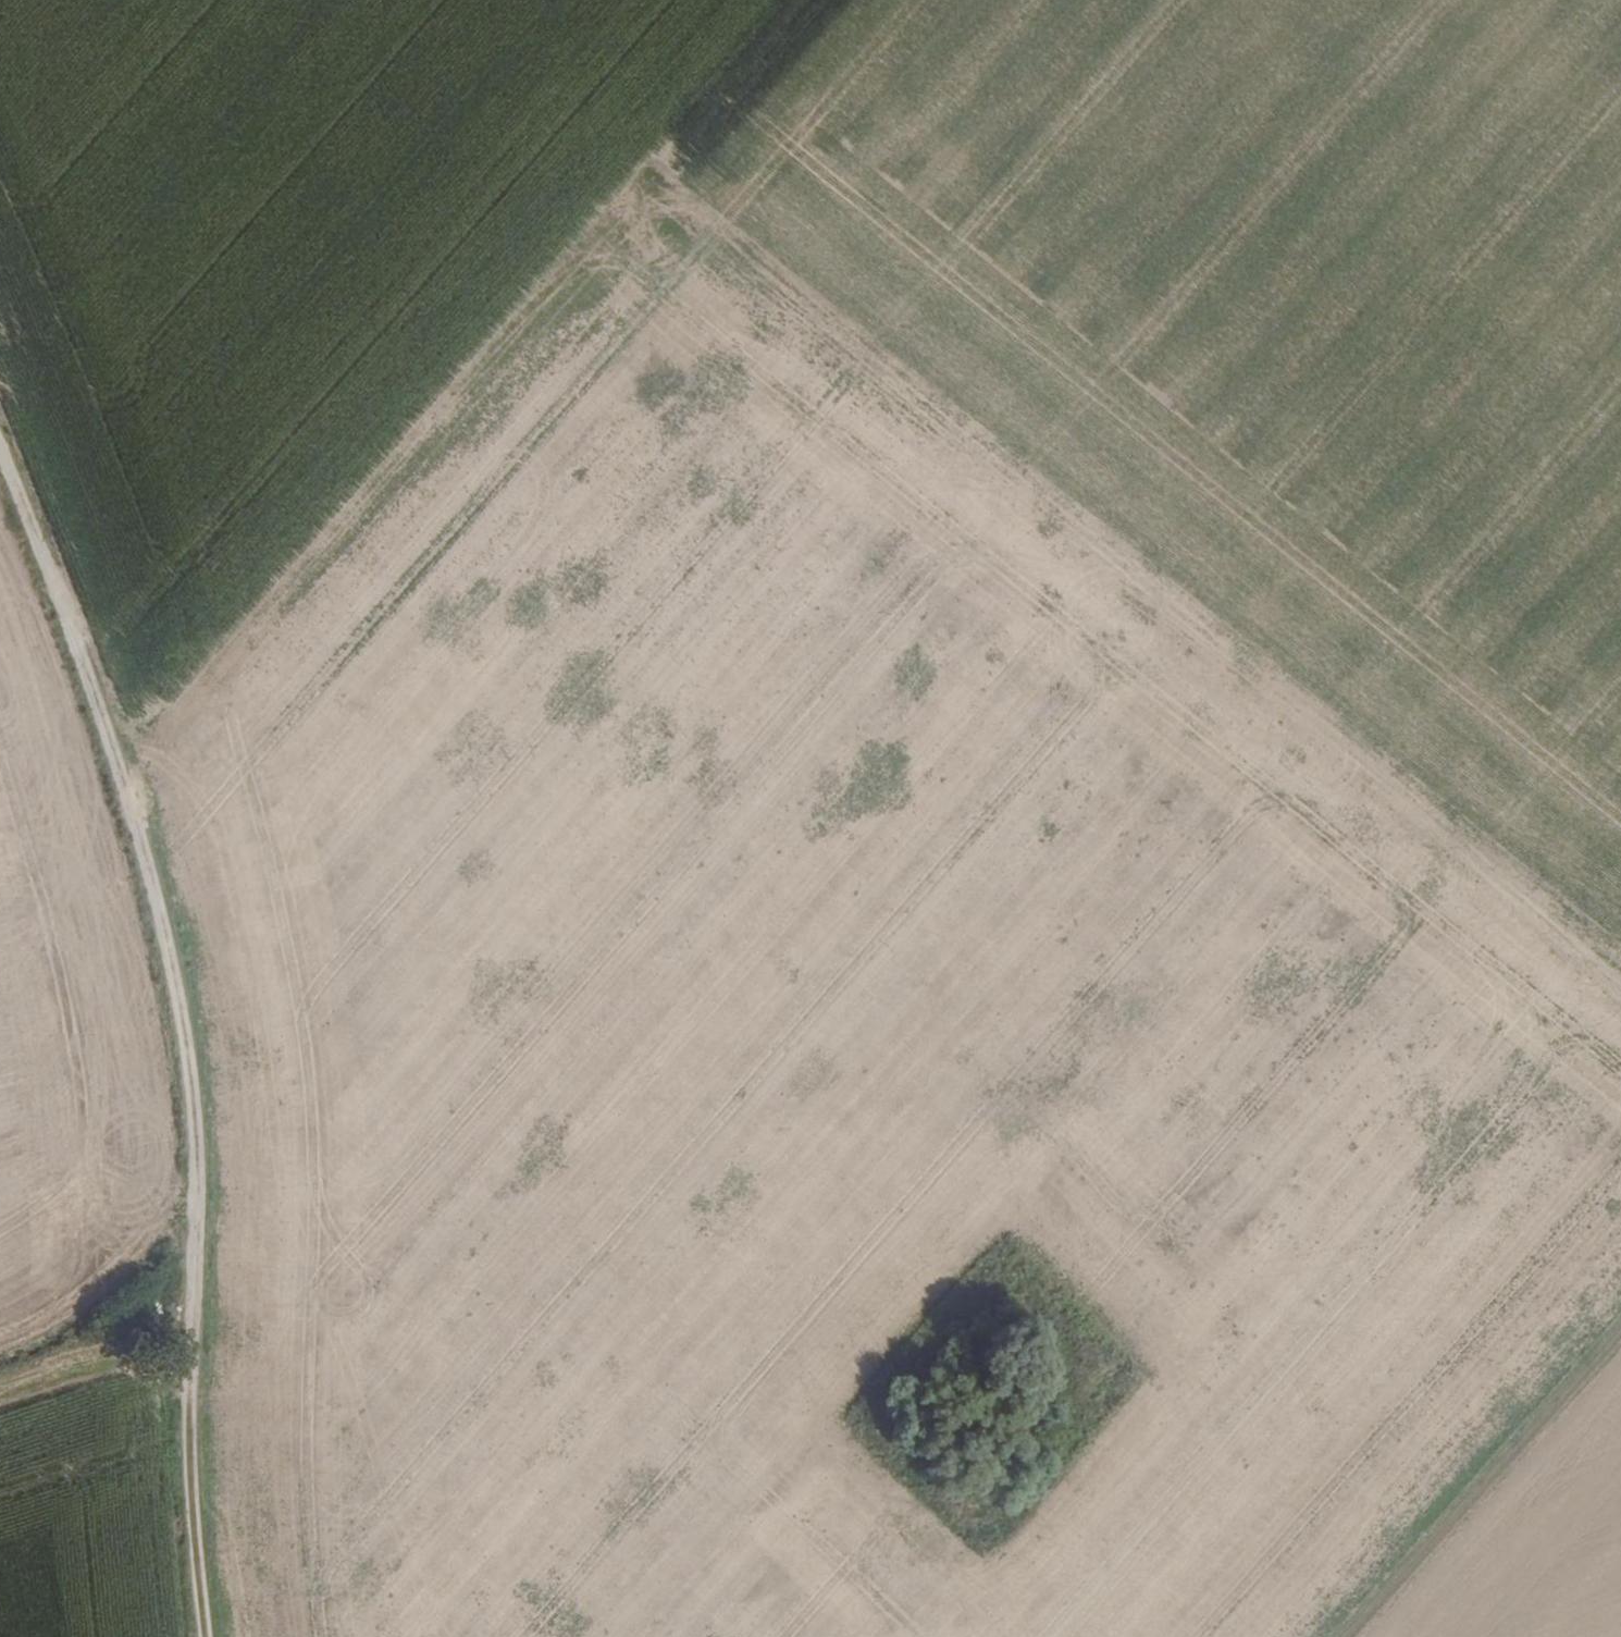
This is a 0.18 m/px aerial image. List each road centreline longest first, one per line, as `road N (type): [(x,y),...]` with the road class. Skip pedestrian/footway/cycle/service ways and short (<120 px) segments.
road 1 (track): [(205,1636),(185,1341),(206,1135),(183,998),(135,827),(0,457)]
road 2 (track): [(1620,1334),(1353,1636)]
road 3 (track): [(0,1390),(116,1346),(192,1298)]

